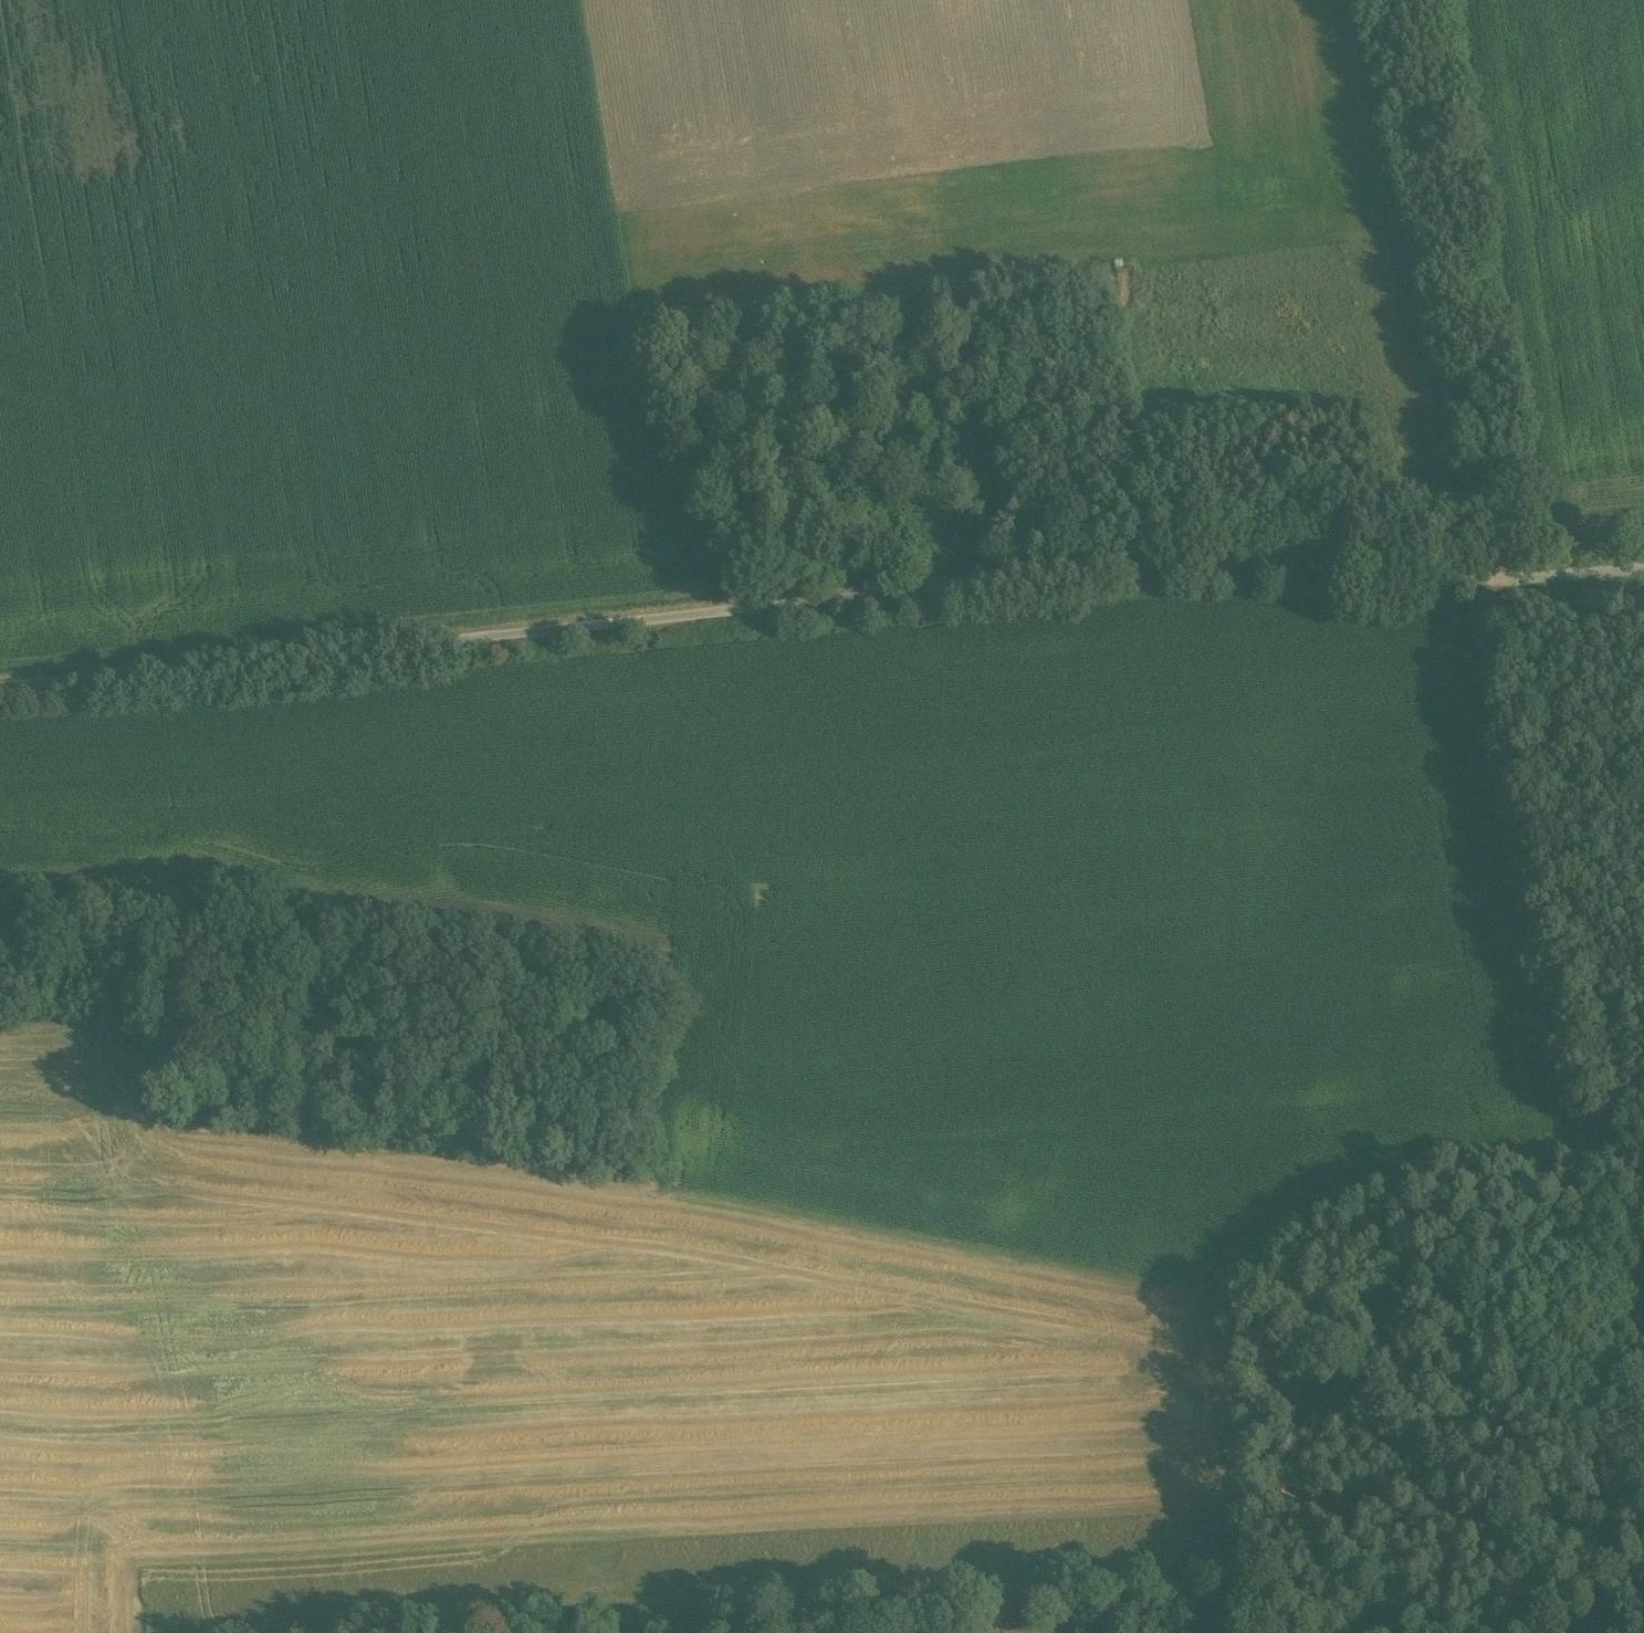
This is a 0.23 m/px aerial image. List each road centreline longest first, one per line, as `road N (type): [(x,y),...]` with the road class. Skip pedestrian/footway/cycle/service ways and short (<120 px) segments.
road 1 (unclassified): [(1643,578),(1533,587),(1197,570),(0,699)]

